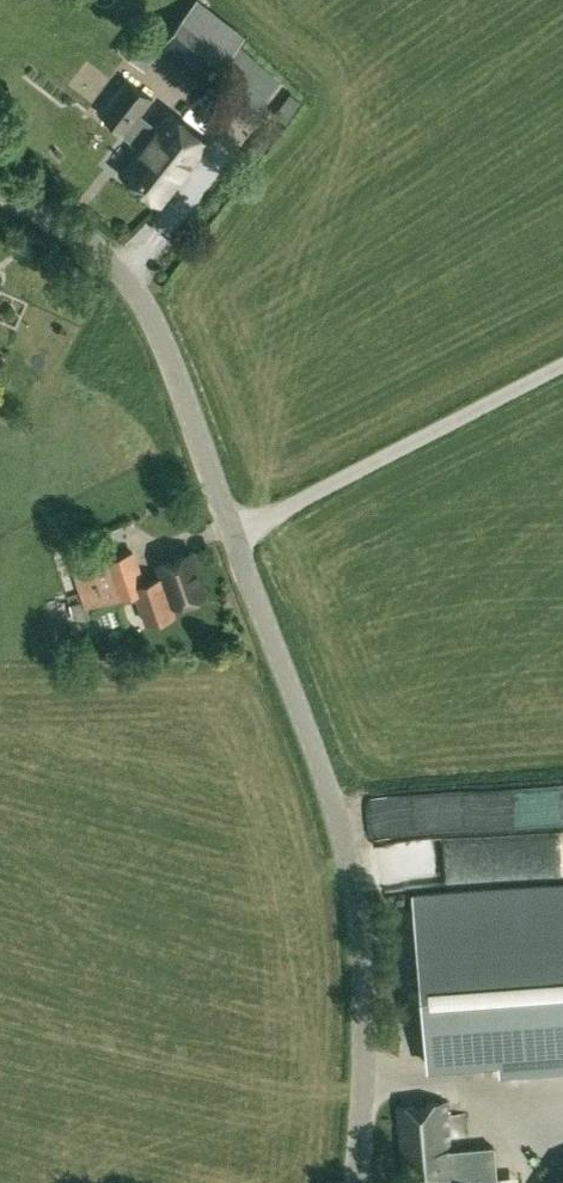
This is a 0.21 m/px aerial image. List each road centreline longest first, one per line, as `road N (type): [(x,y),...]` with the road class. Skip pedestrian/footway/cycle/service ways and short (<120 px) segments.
road 1 (unclassified): [(354,1182),(367,1070),(352,868),(233,529)]
road 2 (unclassified): [(233,529),(178,375),(115,263),(0,196)]
road 3 (unclassified): [(233,529),(562,360)]

